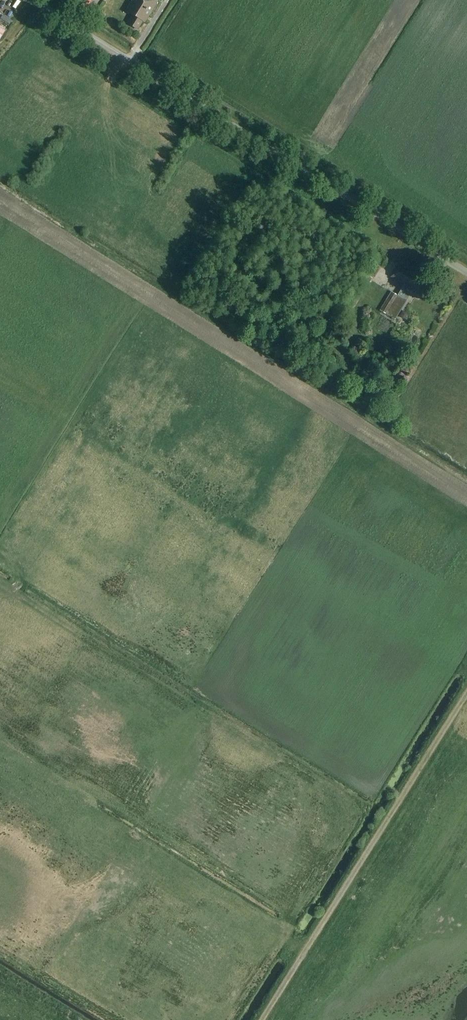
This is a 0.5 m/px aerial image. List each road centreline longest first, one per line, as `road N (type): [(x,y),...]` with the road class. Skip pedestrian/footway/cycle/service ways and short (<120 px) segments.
road 1 (unclassified): [(466,273),(32,0)]
road 2 (track): [(466,698),(263,1019)]

